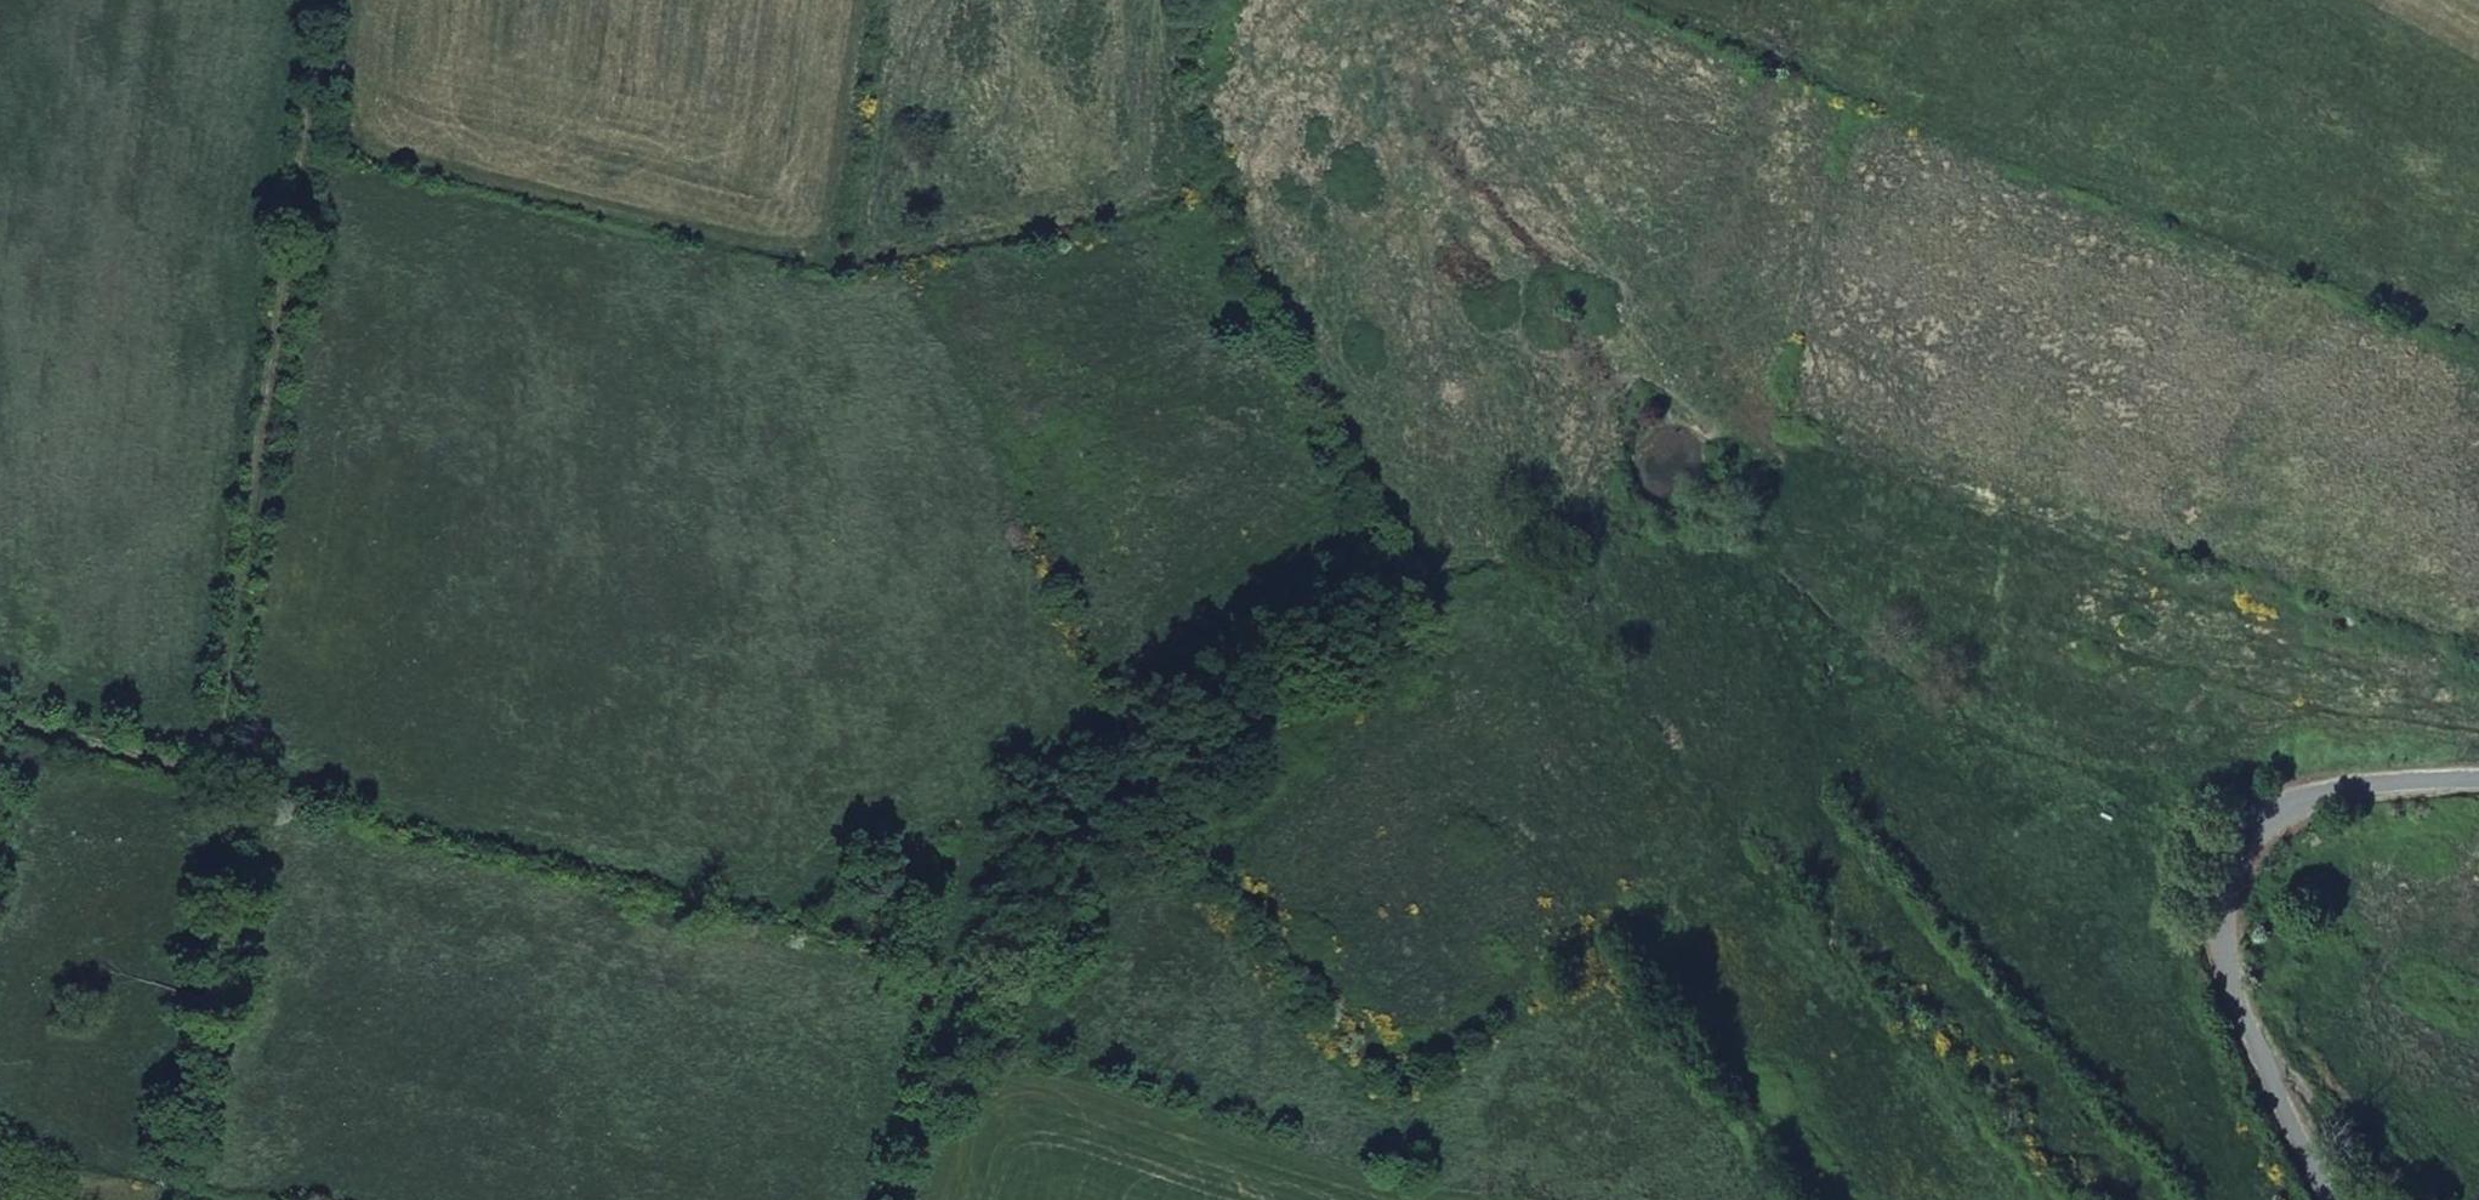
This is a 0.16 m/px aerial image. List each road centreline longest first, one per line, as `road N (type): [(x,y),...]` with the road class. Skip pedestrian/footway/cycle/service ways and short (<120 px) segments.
road 1 (track): [(320,0),(200,758),(2,716),(0,725)]
road 2 (unclassified): [(2478,778),(2328,792),(2271,818),(2239,850),(2221,932),(2234,985),(2330,1199)]
road 3 (track): [(2258,1050),(2417,1199)]

